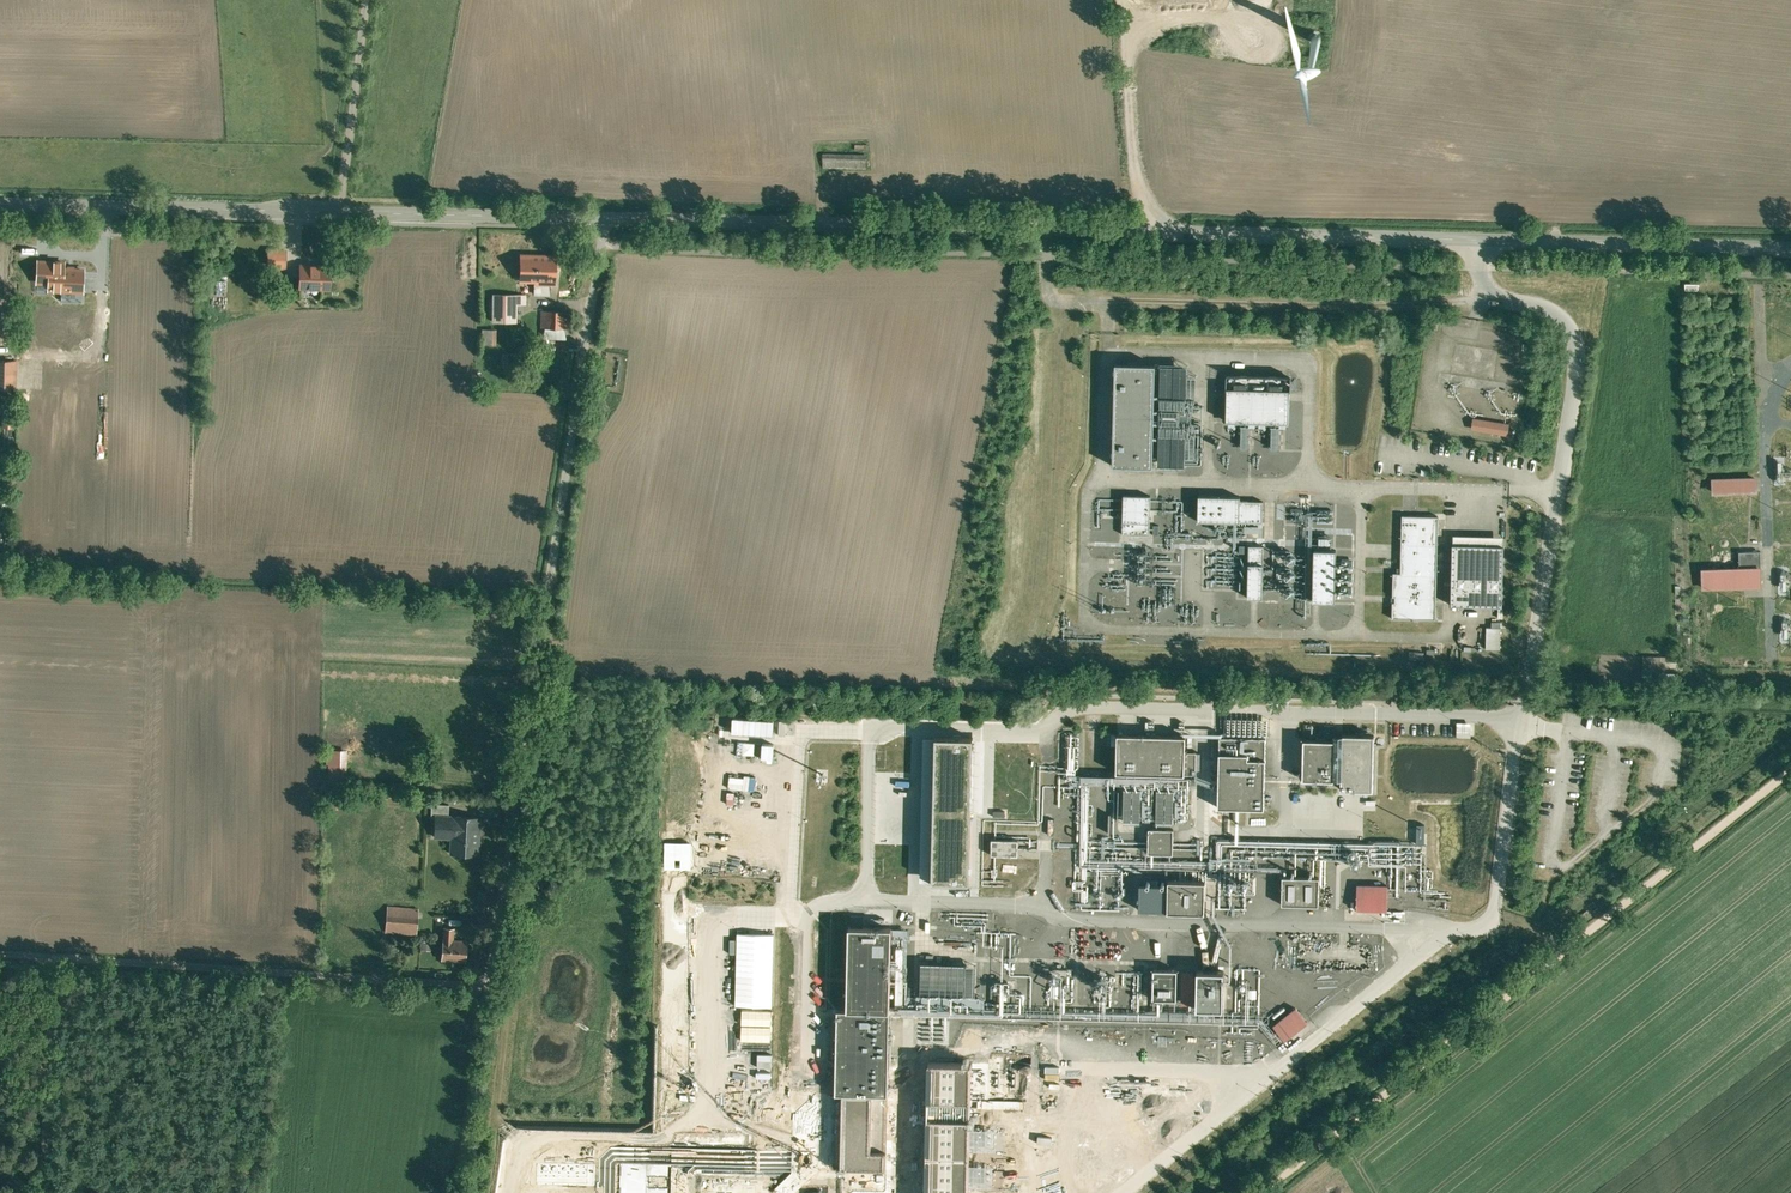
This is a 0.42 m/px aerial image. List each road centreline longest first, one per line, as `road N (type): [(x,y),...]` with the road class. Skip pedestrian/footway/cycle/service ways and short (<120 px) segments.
road 1 (unclassified): [(606,220),(490,964),(469,983),(0,950)]
road 2 (secondary): [(1790,248),(606,220)]
road 3 (track): [(1250,1192),(1790,767)]
road 4 (secondary): [(606,220),(0,205)]
road 5 (track): [(42,1192),(46,953)]
road 6 (track): [(1145,234),(1127,0)]

